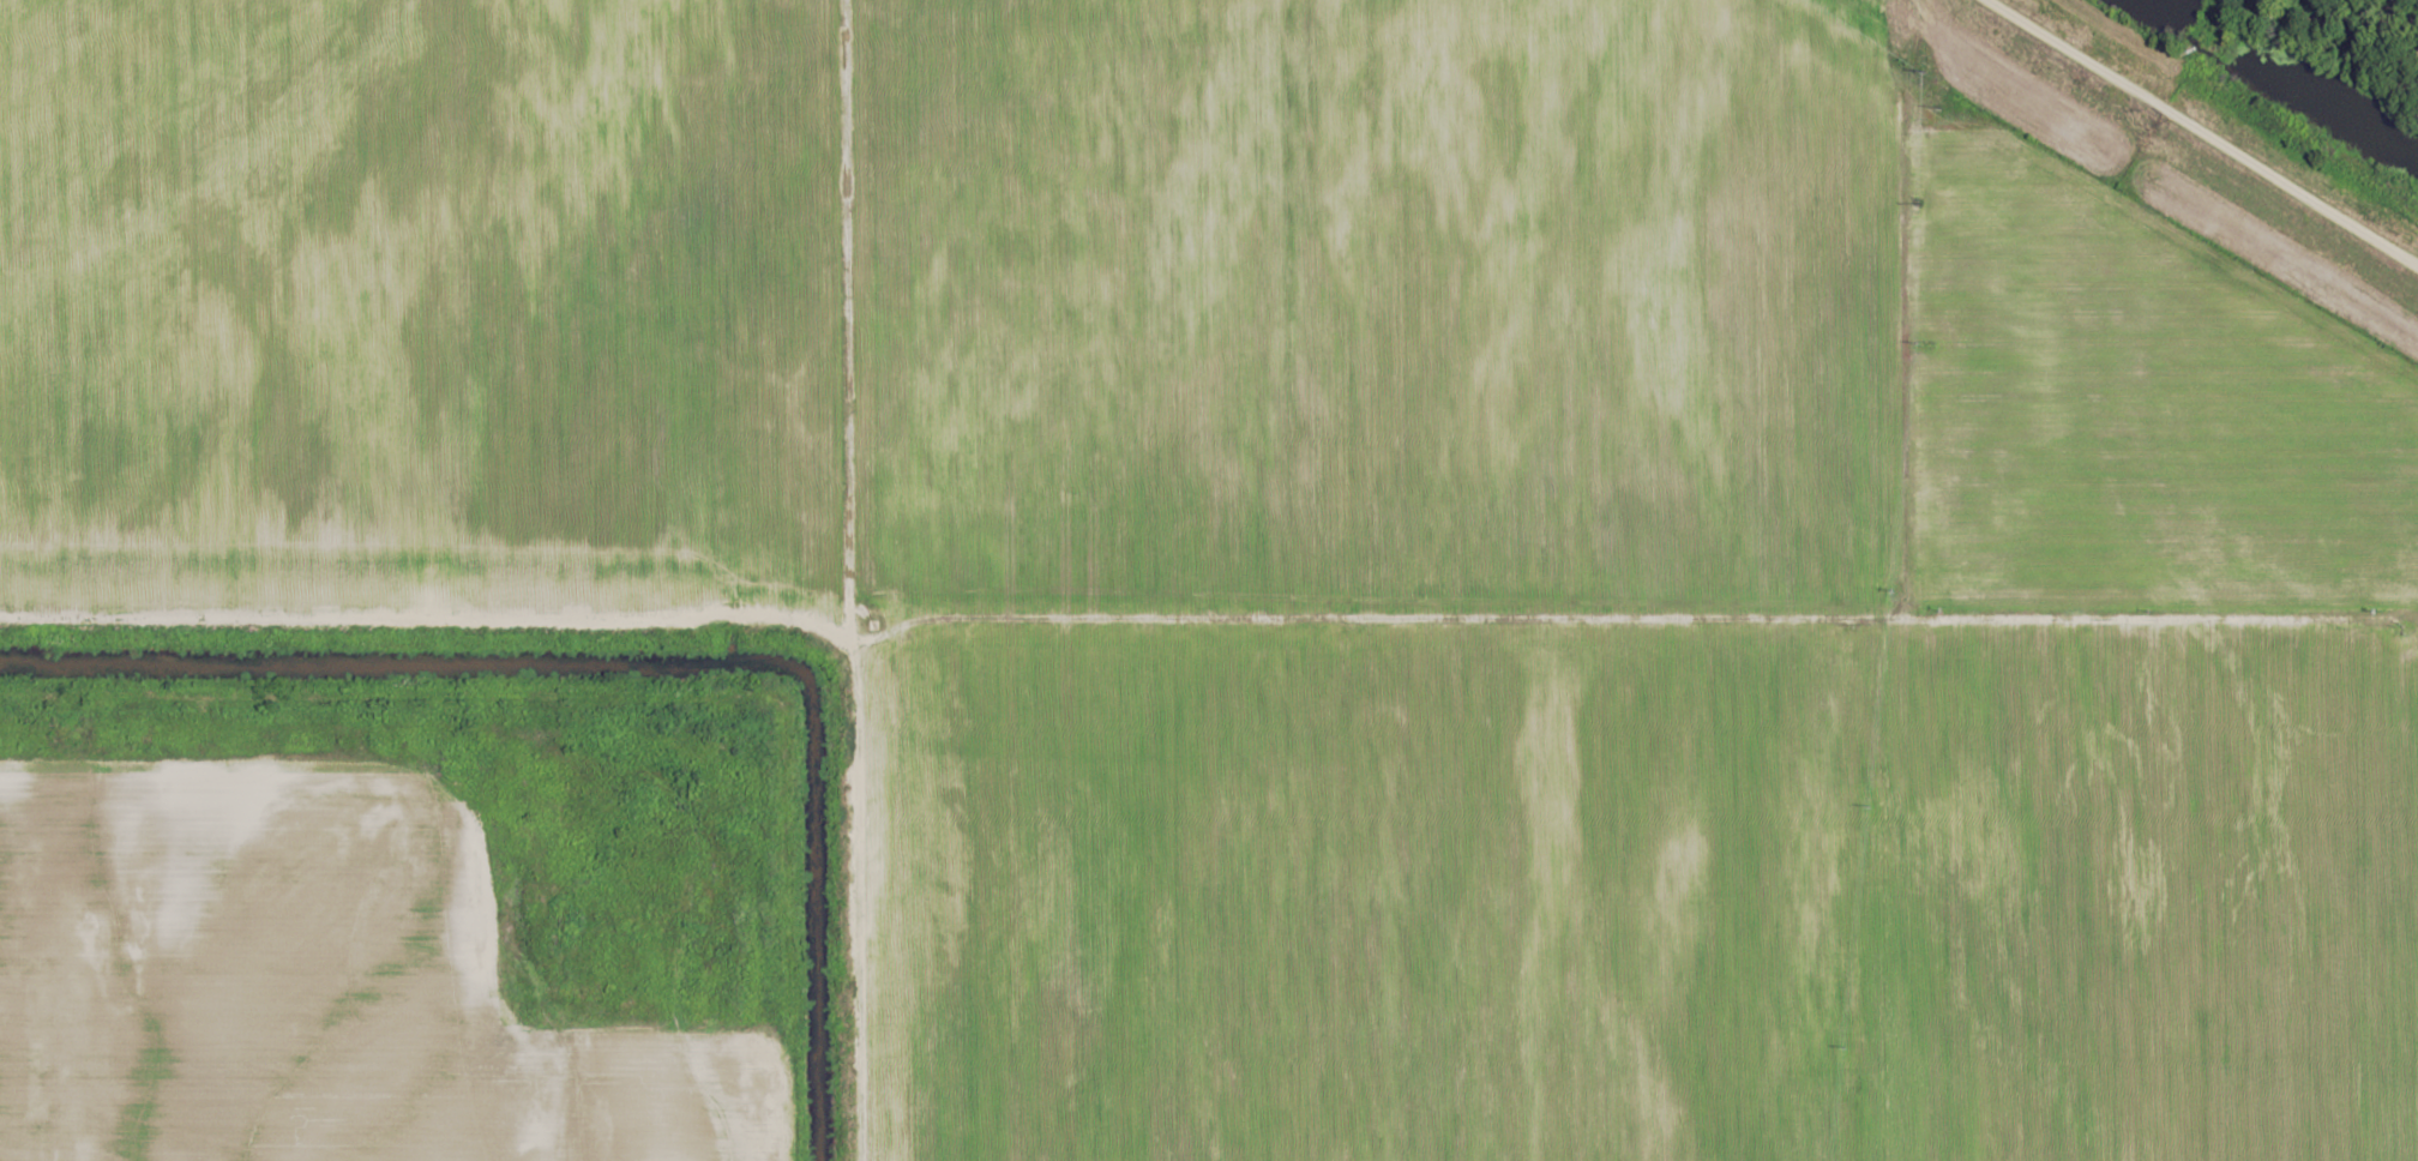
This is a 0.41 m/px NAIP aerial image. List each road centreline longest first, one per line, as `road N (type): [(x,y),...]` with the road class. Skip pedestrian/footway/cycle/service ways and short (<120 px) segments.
road 1 (residential): [(875,1160),(883,717),(846,626),(106,583)]
road 2 (residential): [(839,0),(846,626)]
road 3 (residential): [(2417,267),(1982,0)]

